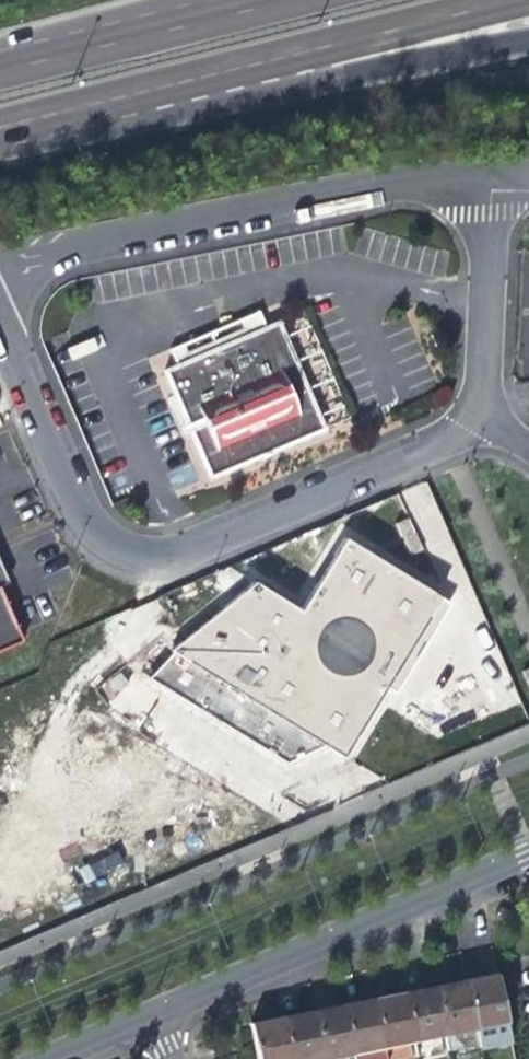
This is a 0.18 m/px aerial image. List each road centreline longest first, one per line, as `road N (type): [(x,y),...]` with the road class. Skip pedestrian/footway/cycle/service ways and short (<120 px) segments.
road 1 (residential): [(0,321),(92,524),(125,550),(165,558),(185,551),(452,444),(479,416)]
road 2 (trunk): [(0,132),(528,34)]
road 3 (trunk): [(0,124),(498,0)]
road 4 (residential): [(488,177),(374,190),(65,250),(0,273)]
road 5 (residential): [(155,1017),(528,854)]
road 6 (unclassified): [(479,416),(488,177)]
road 7 (trunk): [(254,0),(115,34)]

